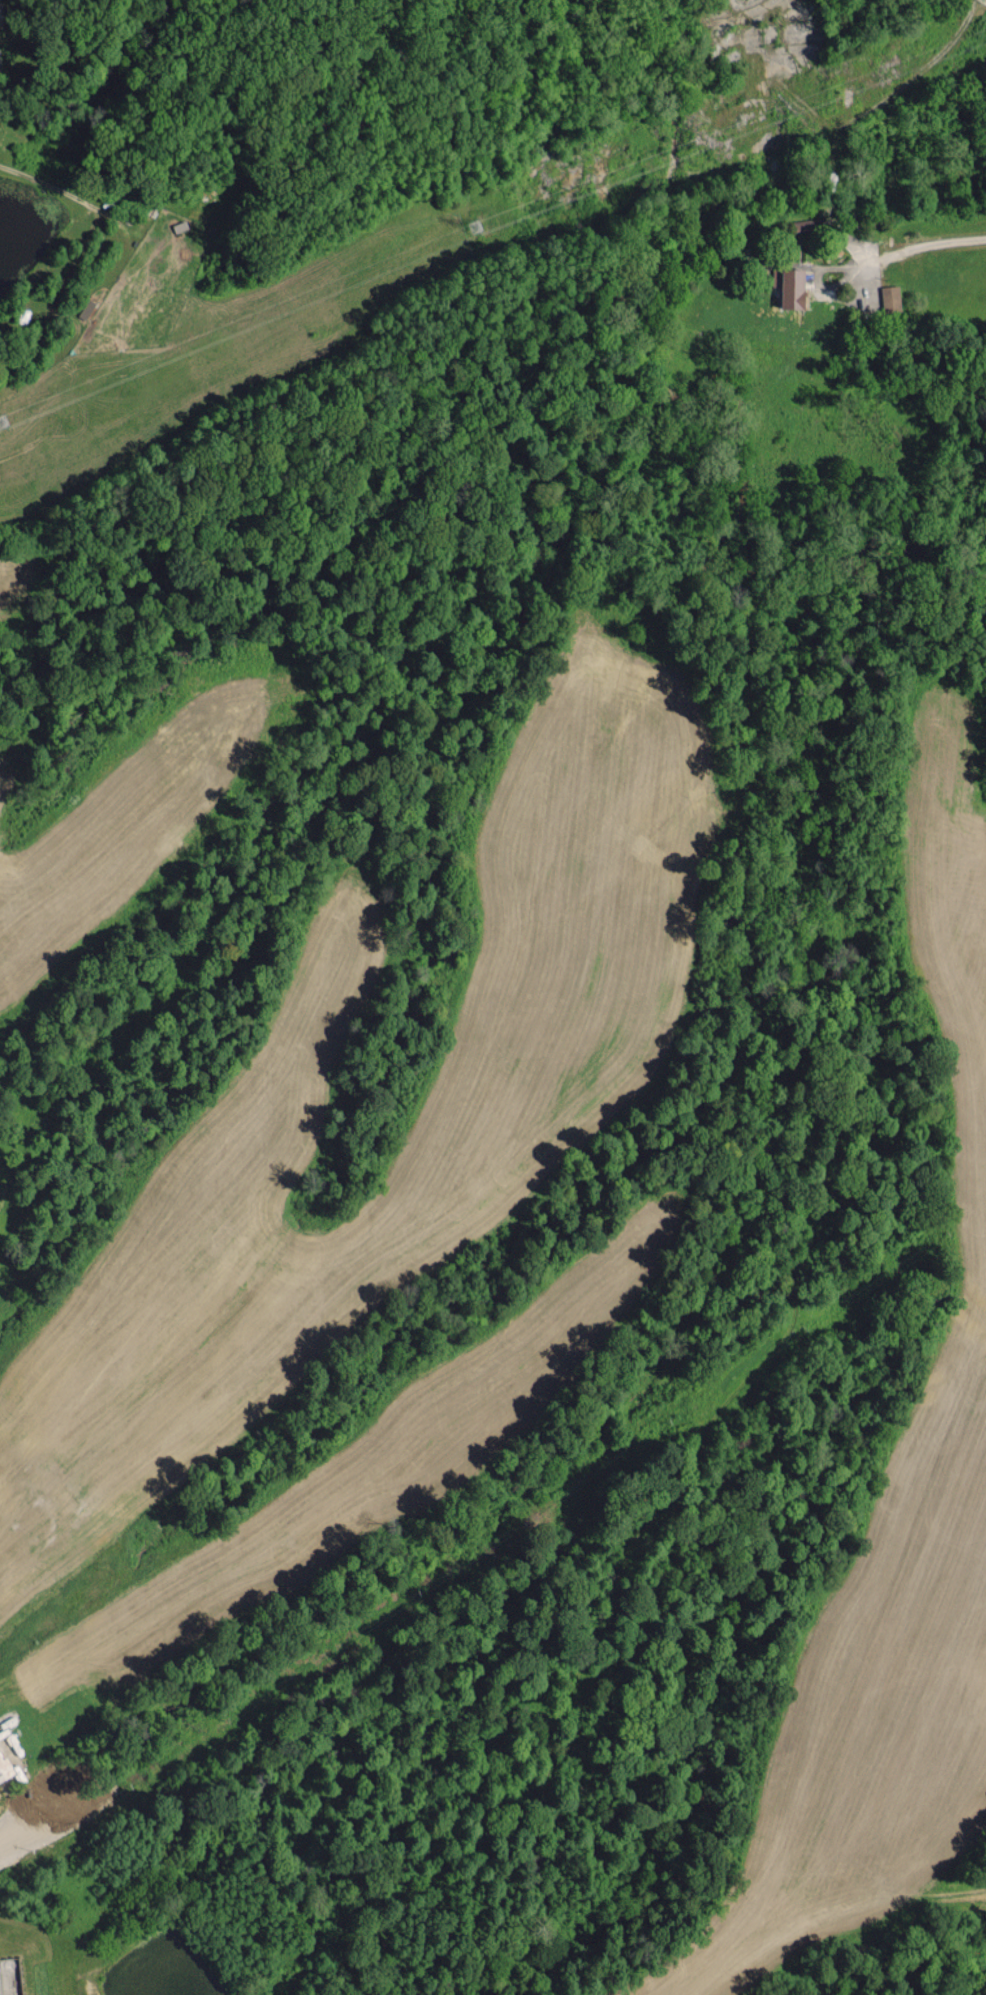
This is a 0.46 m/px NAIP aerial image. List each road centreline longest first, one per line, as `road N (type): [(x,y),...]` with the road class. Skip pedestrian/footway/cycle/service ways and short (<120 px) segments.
road 1 (residential): [(985,237),(883,255),(841,231)]

